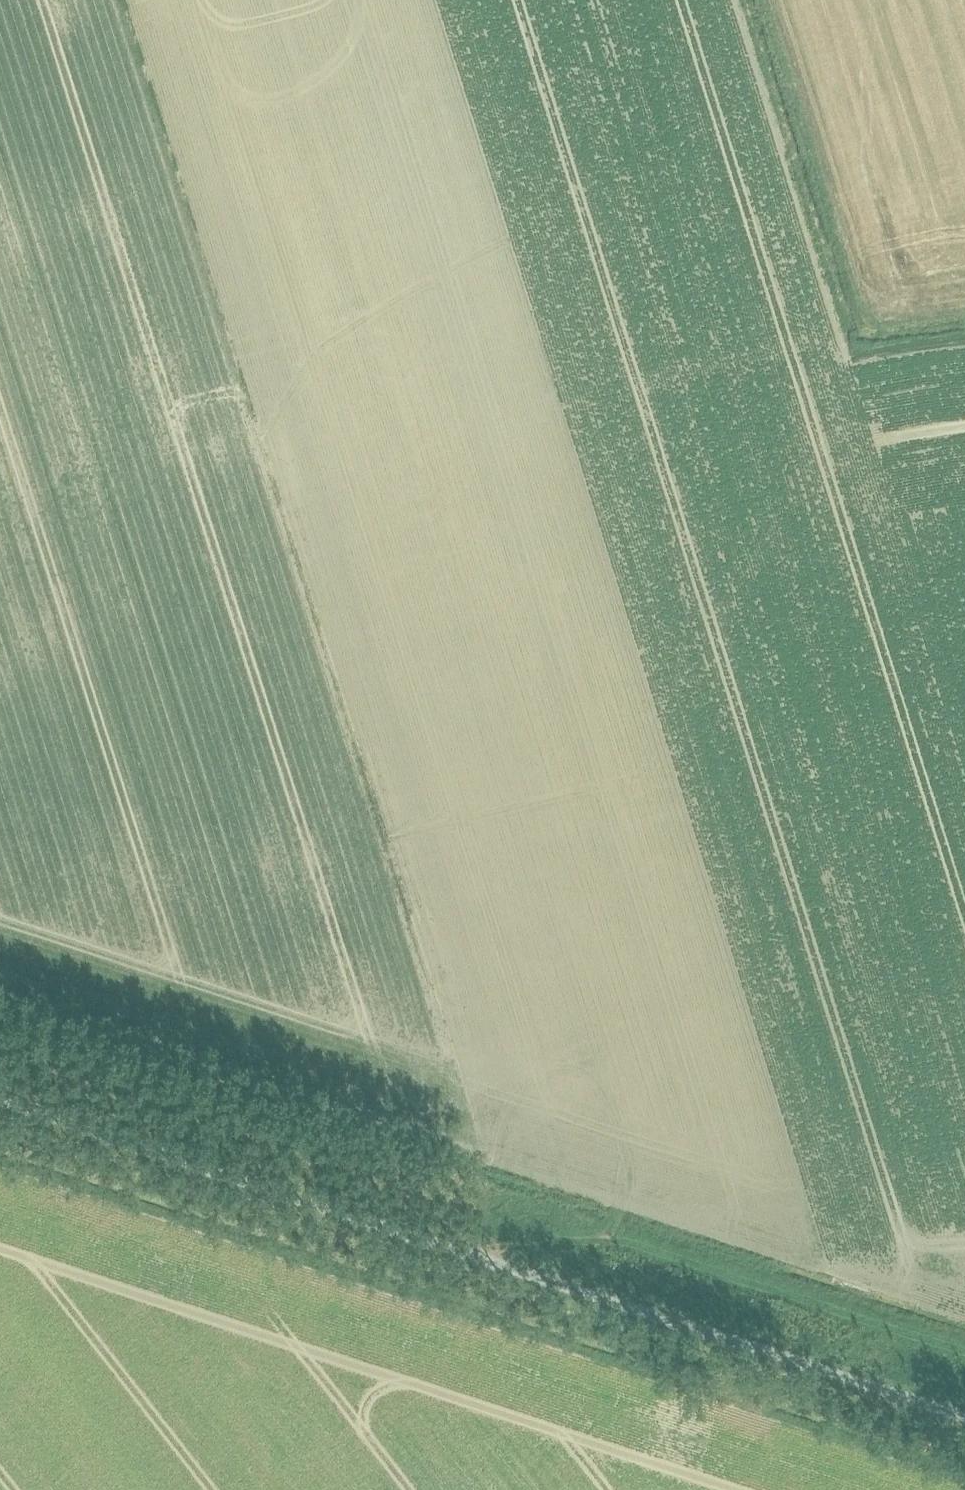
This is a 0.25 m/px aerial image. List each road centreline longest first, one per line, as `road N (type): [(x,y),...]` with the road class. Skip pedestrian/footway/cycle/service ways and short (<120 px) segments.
road 1 (unclassified): [(964,1416),(0,1098)]

